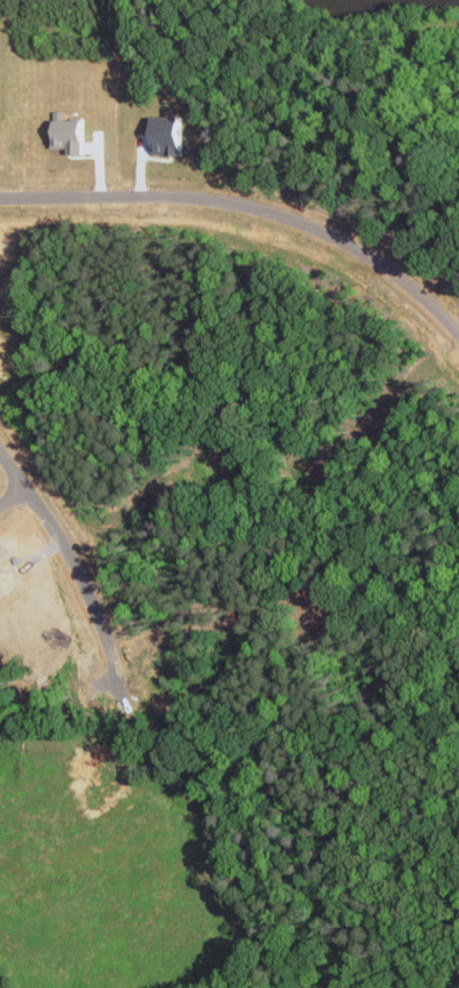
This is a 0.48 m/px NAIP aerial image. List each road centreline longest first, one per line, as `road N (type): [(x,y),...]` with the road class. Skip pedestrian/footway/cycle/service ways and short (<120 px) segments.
road 1 (residential): [(0,192),(204,193),(287,211),(347,237),(427,295),(458,332)]
road 2 (residential): [(0,455),(60,539),(102,623),(120,686)]

